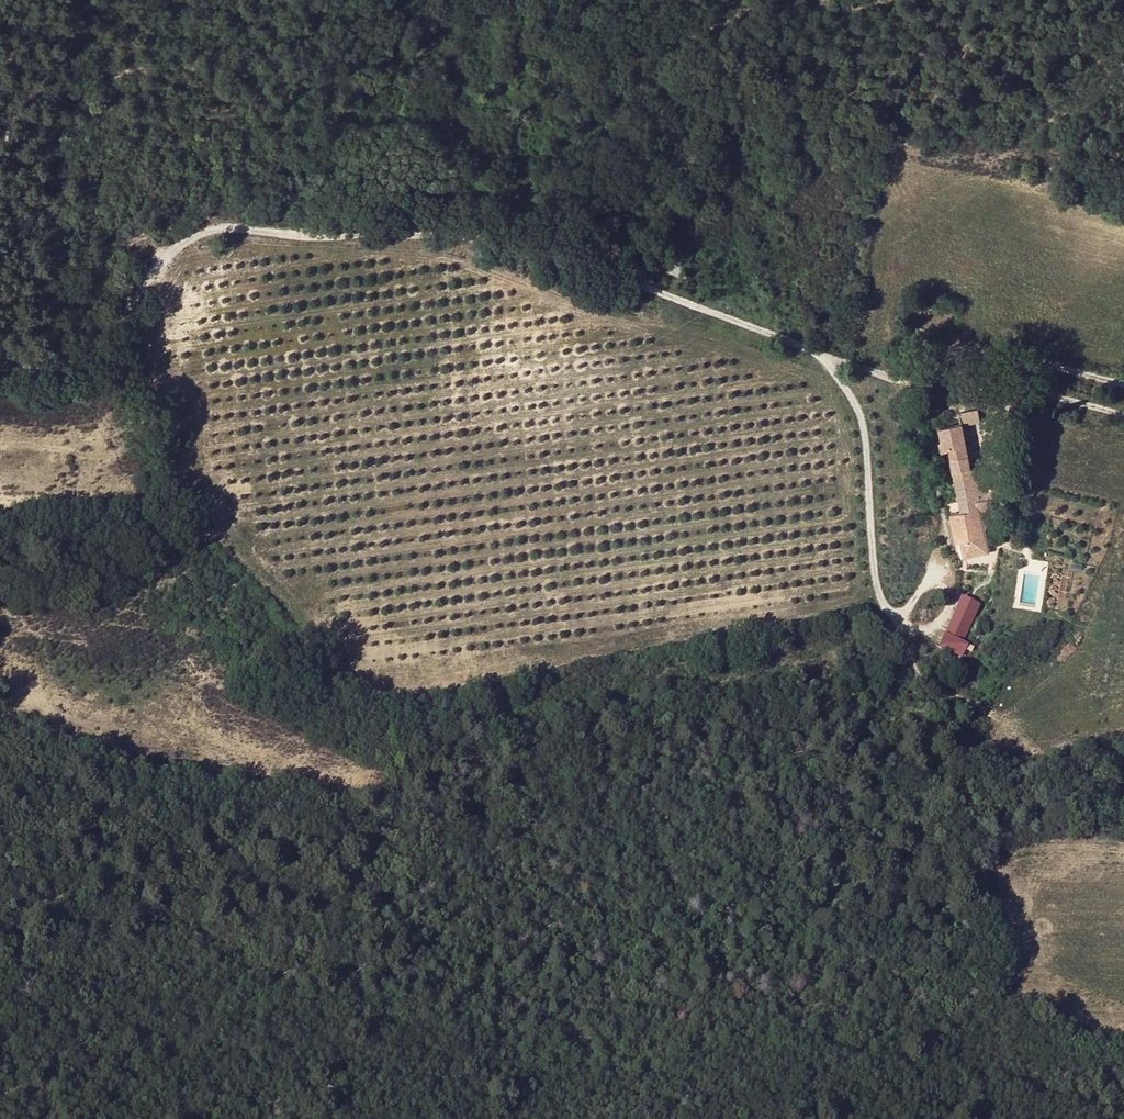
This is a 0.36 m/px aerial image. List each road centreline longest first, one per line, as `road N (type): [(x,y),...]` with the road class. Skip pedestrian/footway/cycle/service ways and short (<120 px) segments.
road 1 (track): [(914,633),(884,605),(875,576),(855,396),(813,350),(576,262),(473,238),(195,235),(122,310),(33,353),(0,352)]
road 2 (track): [(897,620),(931,579),(952,593),(931,630),(914,633)]

